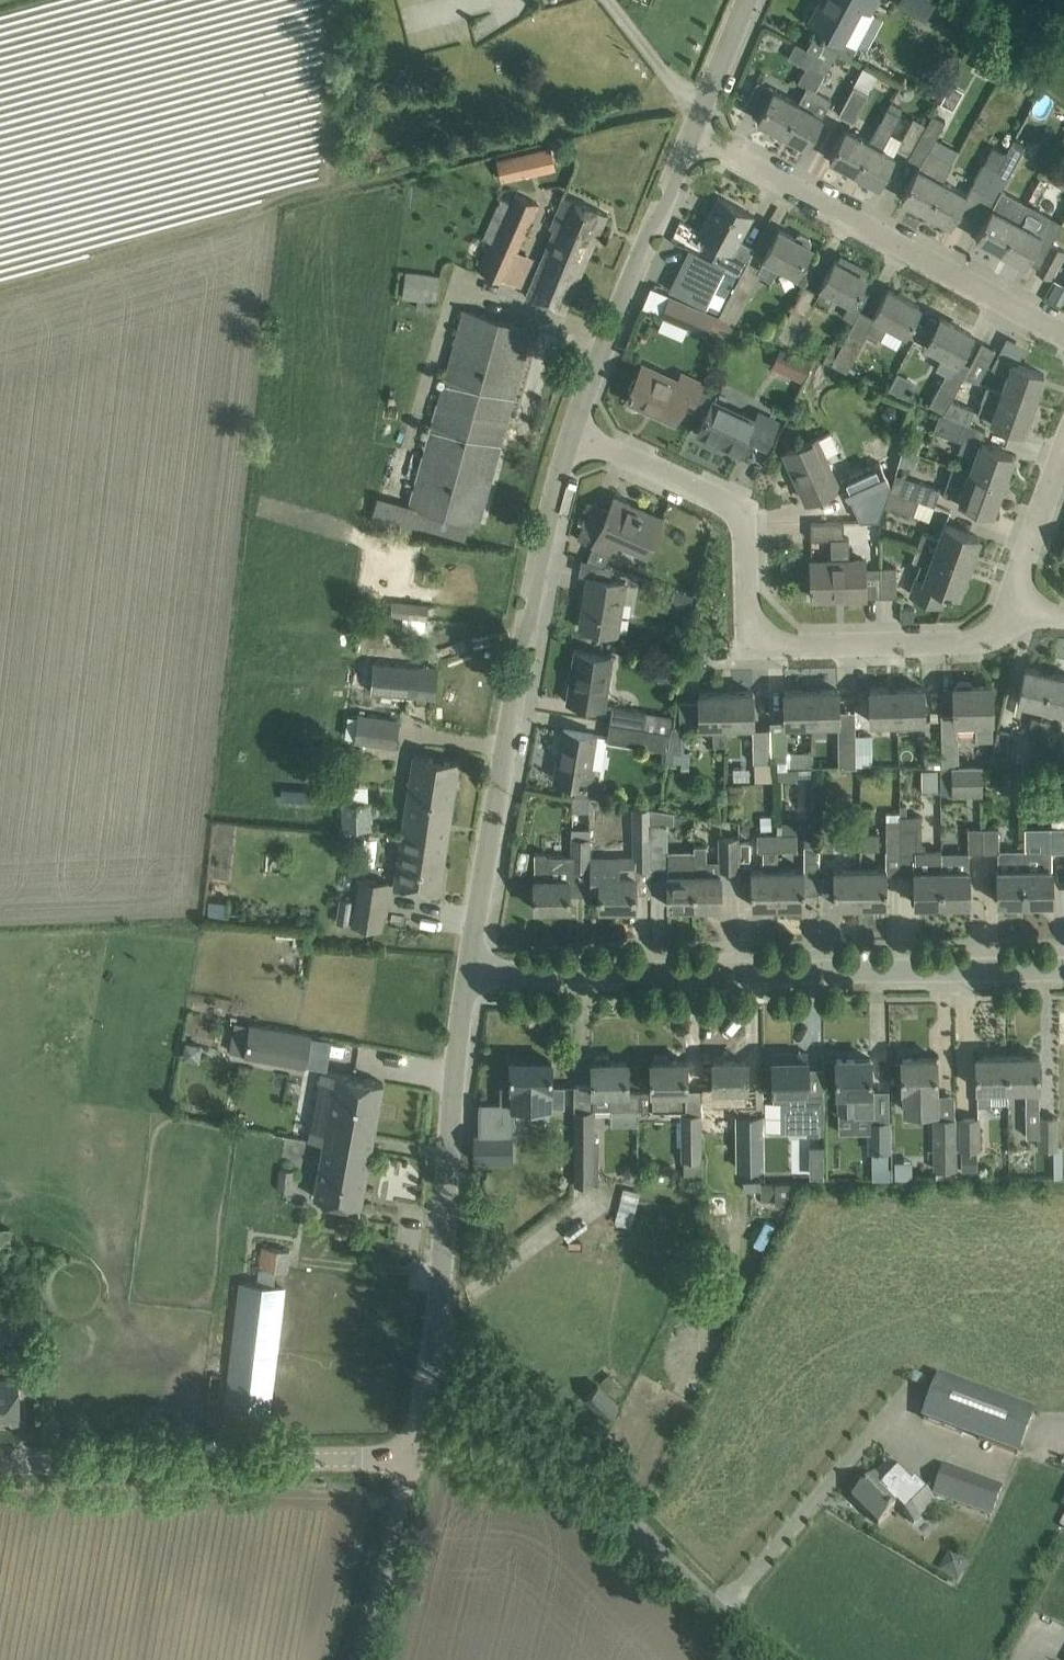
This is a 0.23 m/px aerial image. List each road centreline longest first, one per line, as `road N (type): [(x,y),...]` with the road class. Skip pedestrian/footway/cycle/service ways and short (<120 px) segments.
road 1 (residential): [(1018,602),(991,640),(764,645),(751,613),(743,516),(573,430)]
road 2 (residential): [(471,968),(1063,965)]
road 3 (unclassified): [(471,968),(573,430)]
road 4 (residential): [(1063,329),(694,131)]
road 5 (tertiary): [(413,1457),(0,1463)]
road 6 (unclassified): [(441,1330),(471,968)]
road 7 (unclassified): [(573,430),(694,131)]
road 8 (tertiary): [(762,1659),(568,1461)]
road 9 (unclassified): [(364,1659),(413,1457)]
road 10 (residential): [(568,1461),(441,1330)]
road 11 (tertiary): [(568,1461),(413,1457)]
road 12 (unclassified): [(694,131),(748,0)]
road 13 (residential): [(1018,602),(1063,473)]
road 14 (unclassified): [(413,1457),(441,1330)]

